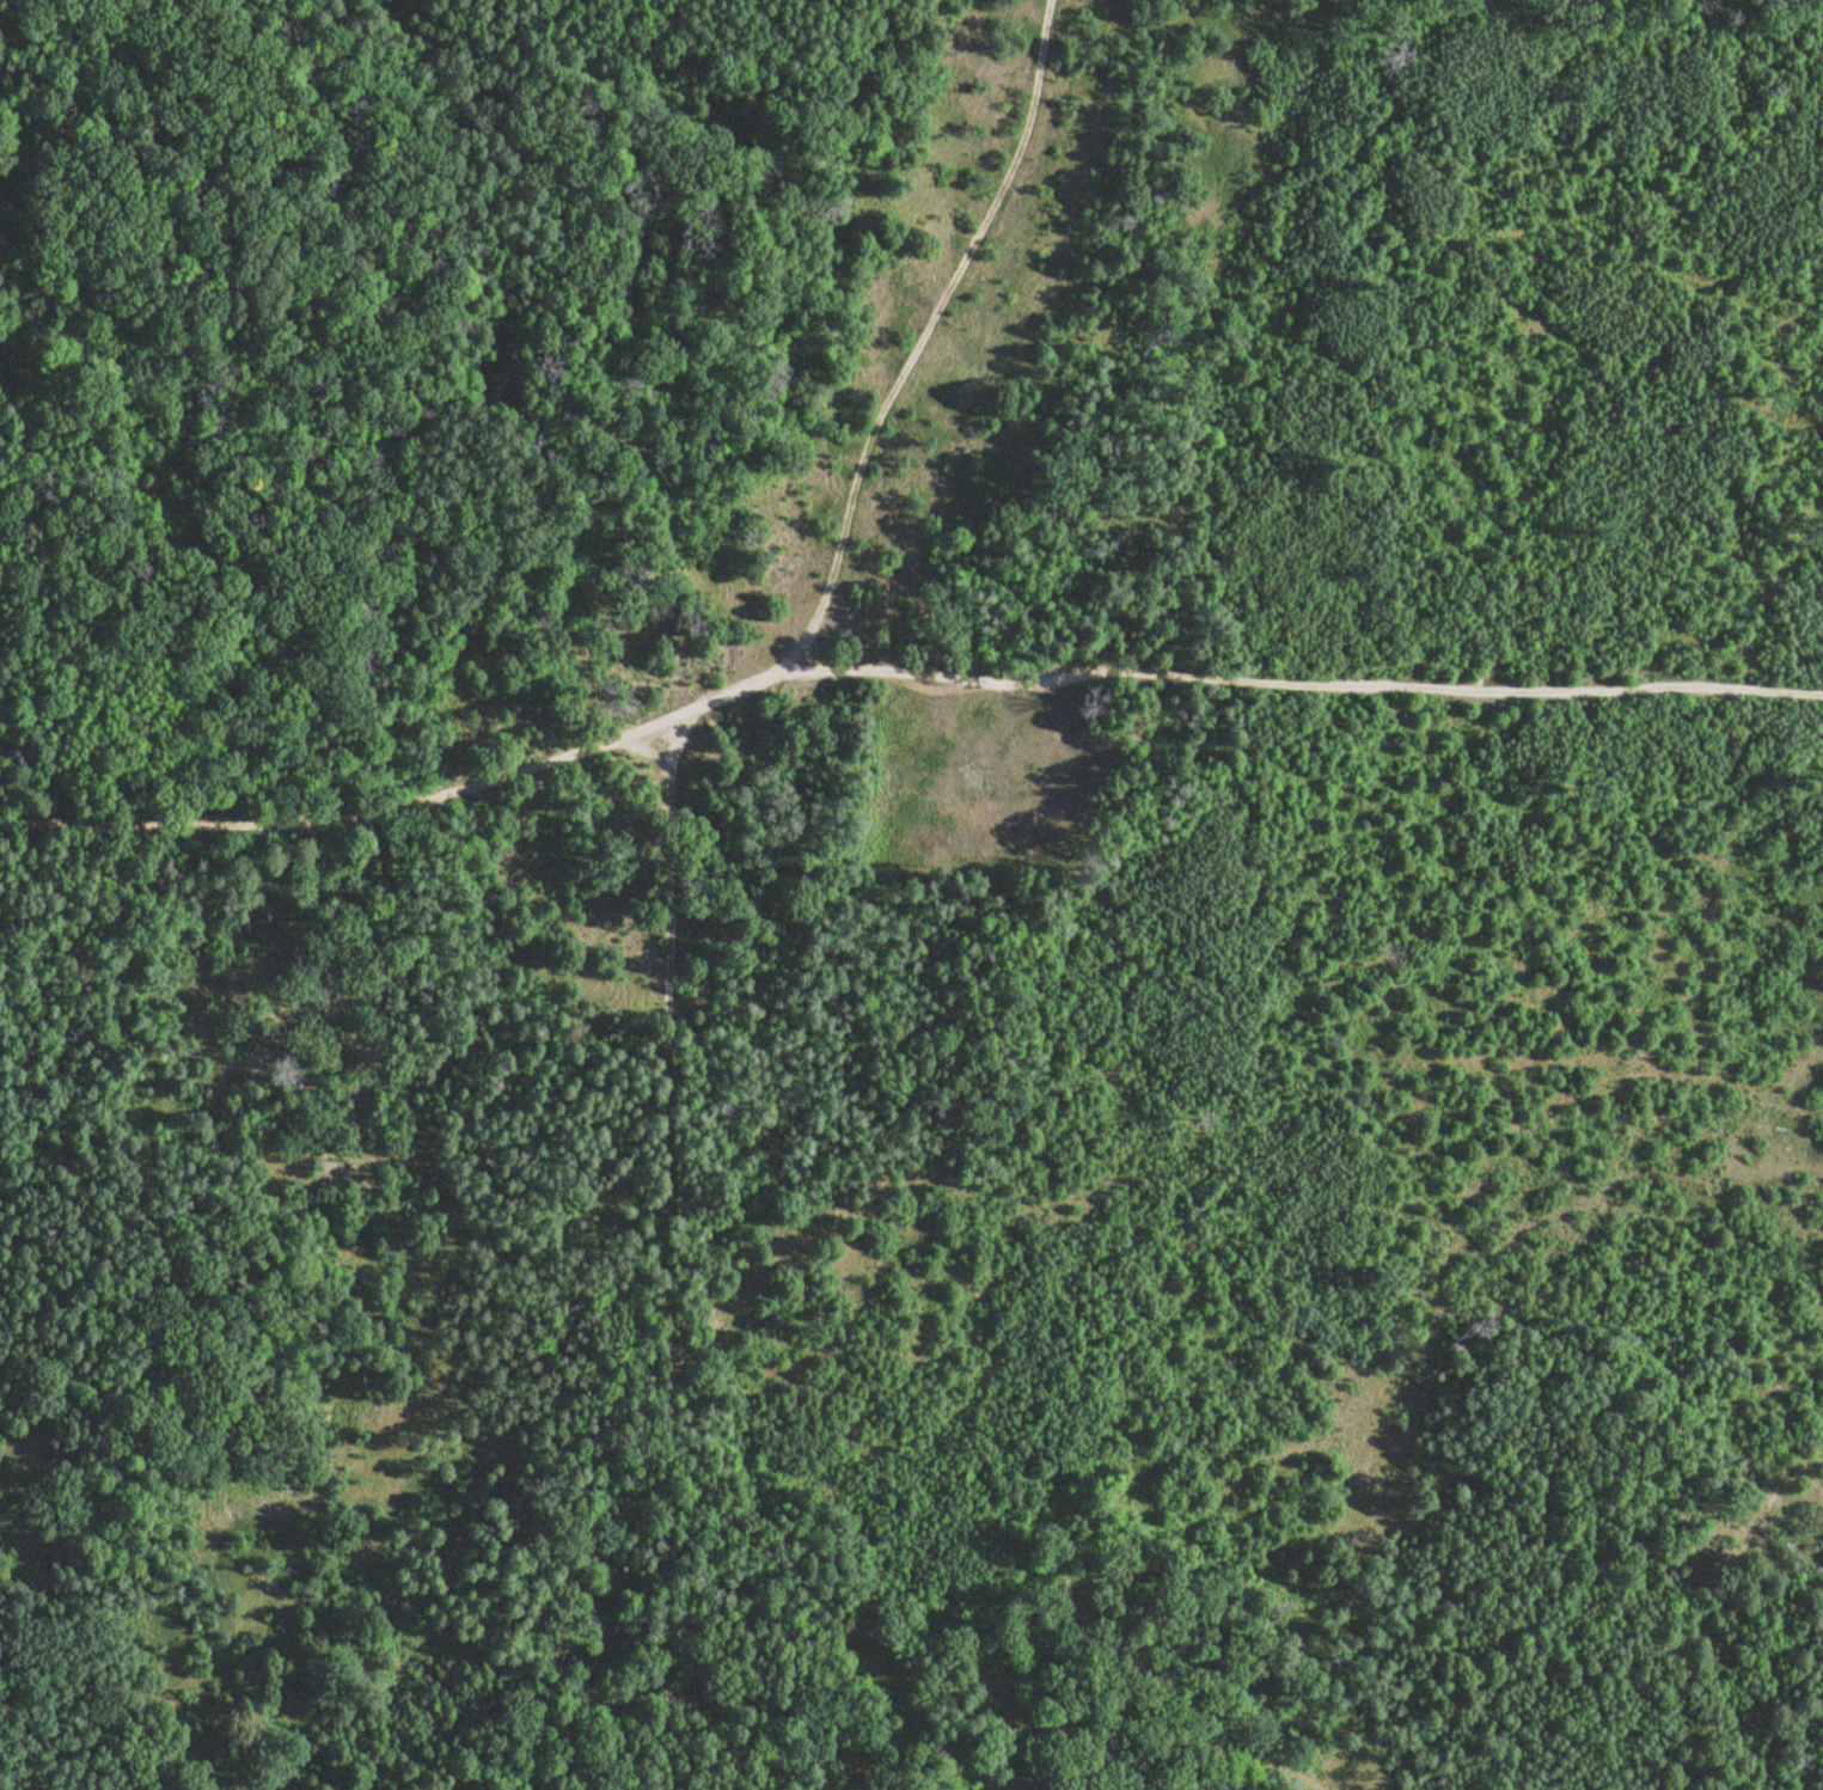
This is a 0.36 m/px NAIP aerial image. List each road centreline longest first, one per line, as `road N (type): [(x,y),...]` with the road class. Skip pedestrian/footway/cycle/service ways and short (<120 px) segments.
road 1 (track): [(0,826),(339,824),(424,808),(669,726),(809,665),(1022,685),(1162,677),(1822,694)]
road 2 (track): [(670,1789),(669,726)]
road 3 (track): [(809,665),(859,470),(885,405),(1011,172),(1036,106),(1051,0)]

